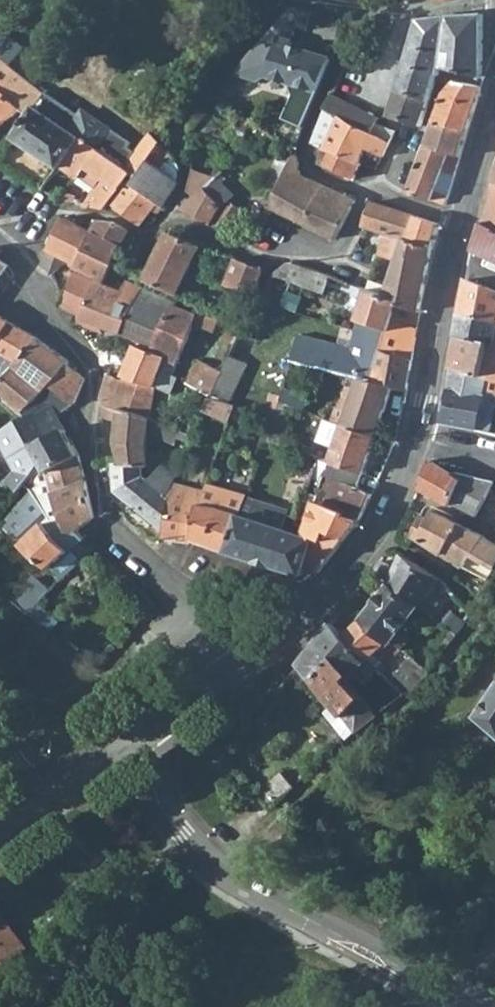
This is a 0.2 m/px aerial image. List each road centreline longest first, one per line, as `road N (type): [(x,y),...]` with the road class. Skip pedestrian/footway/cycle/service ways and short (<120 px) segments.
road 1 (residential): [(245,656),(189,589),(105,520),(89,423),(94,371),(13,252)]
road 2 (residential): [(136,736),(167,807),(222,866),(487,1006)]
road 3 (residential): [(418,438),(384,516),(345,570),(245,656)]
road 4 (residential): [(362,15),(304,149),(312,172),(367,193)]
road 5 (residential): [(453,259),(418,438)]
road 6 (residential): [(245,656),(136,736)]
road 7 (residential): [(136,736),(36,811)]
road 8 (residential): [(367,193),(342,259),(292,246)]

